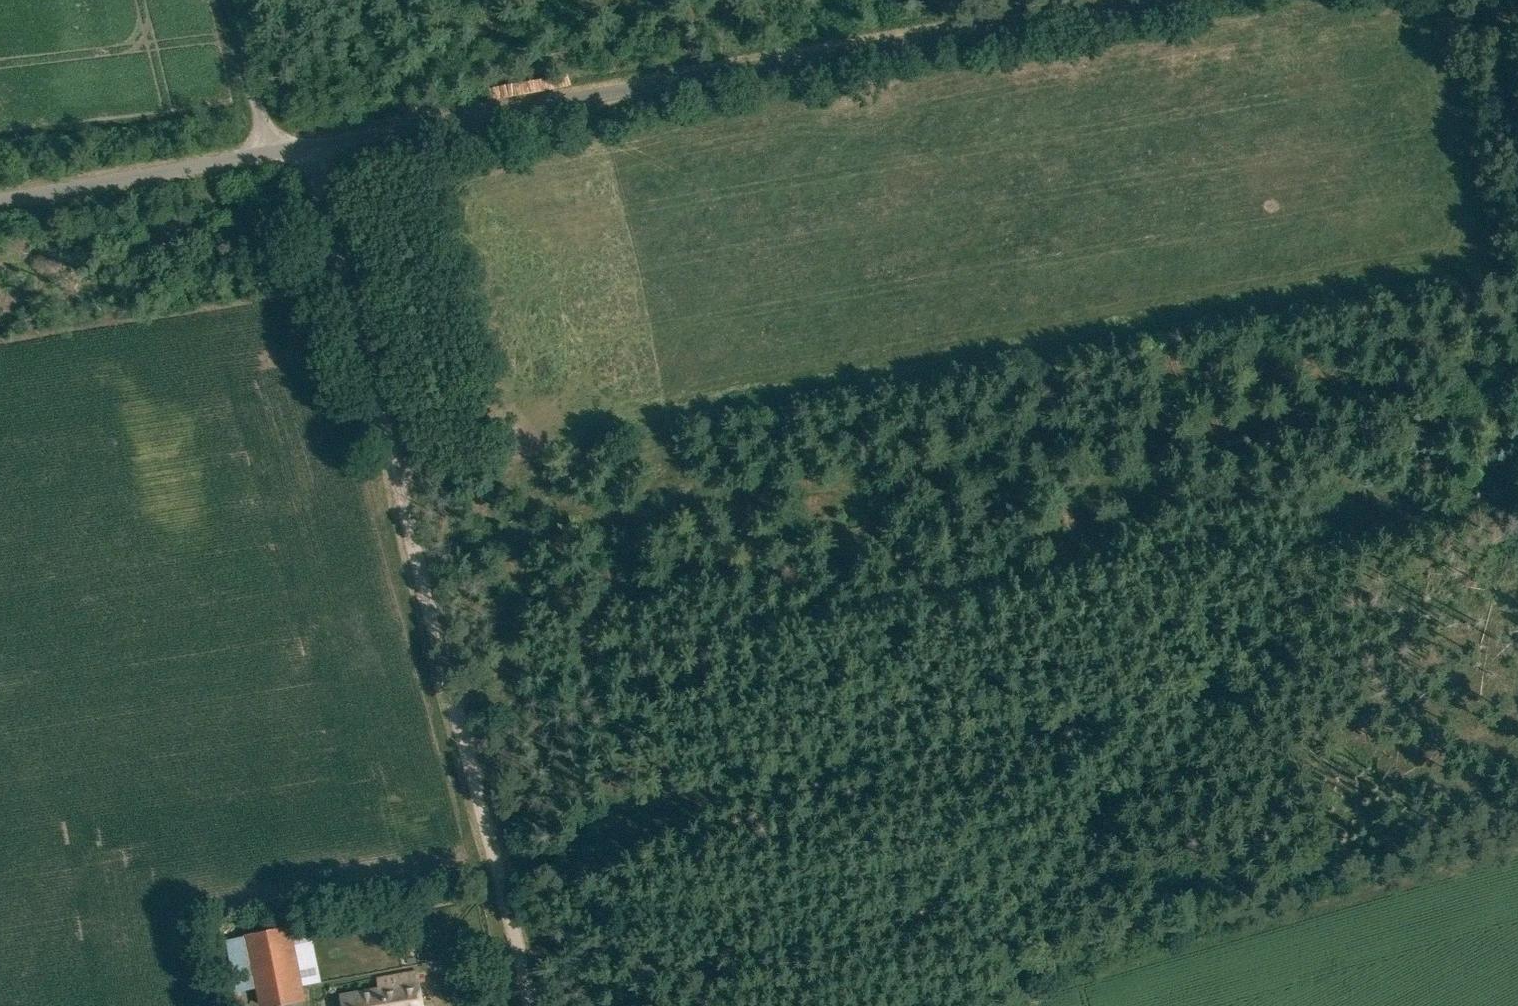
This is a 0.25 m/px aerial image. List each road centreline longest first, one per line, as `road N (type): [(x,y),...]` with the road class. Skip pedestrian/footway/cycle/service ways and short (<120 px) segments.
road 1 (unclassified): [(310,149),(535,1005)]
road 2 (unclassified): [(1136,0),(310,149)]
road 3 (unclassified): [(310,149),(0,205)]

